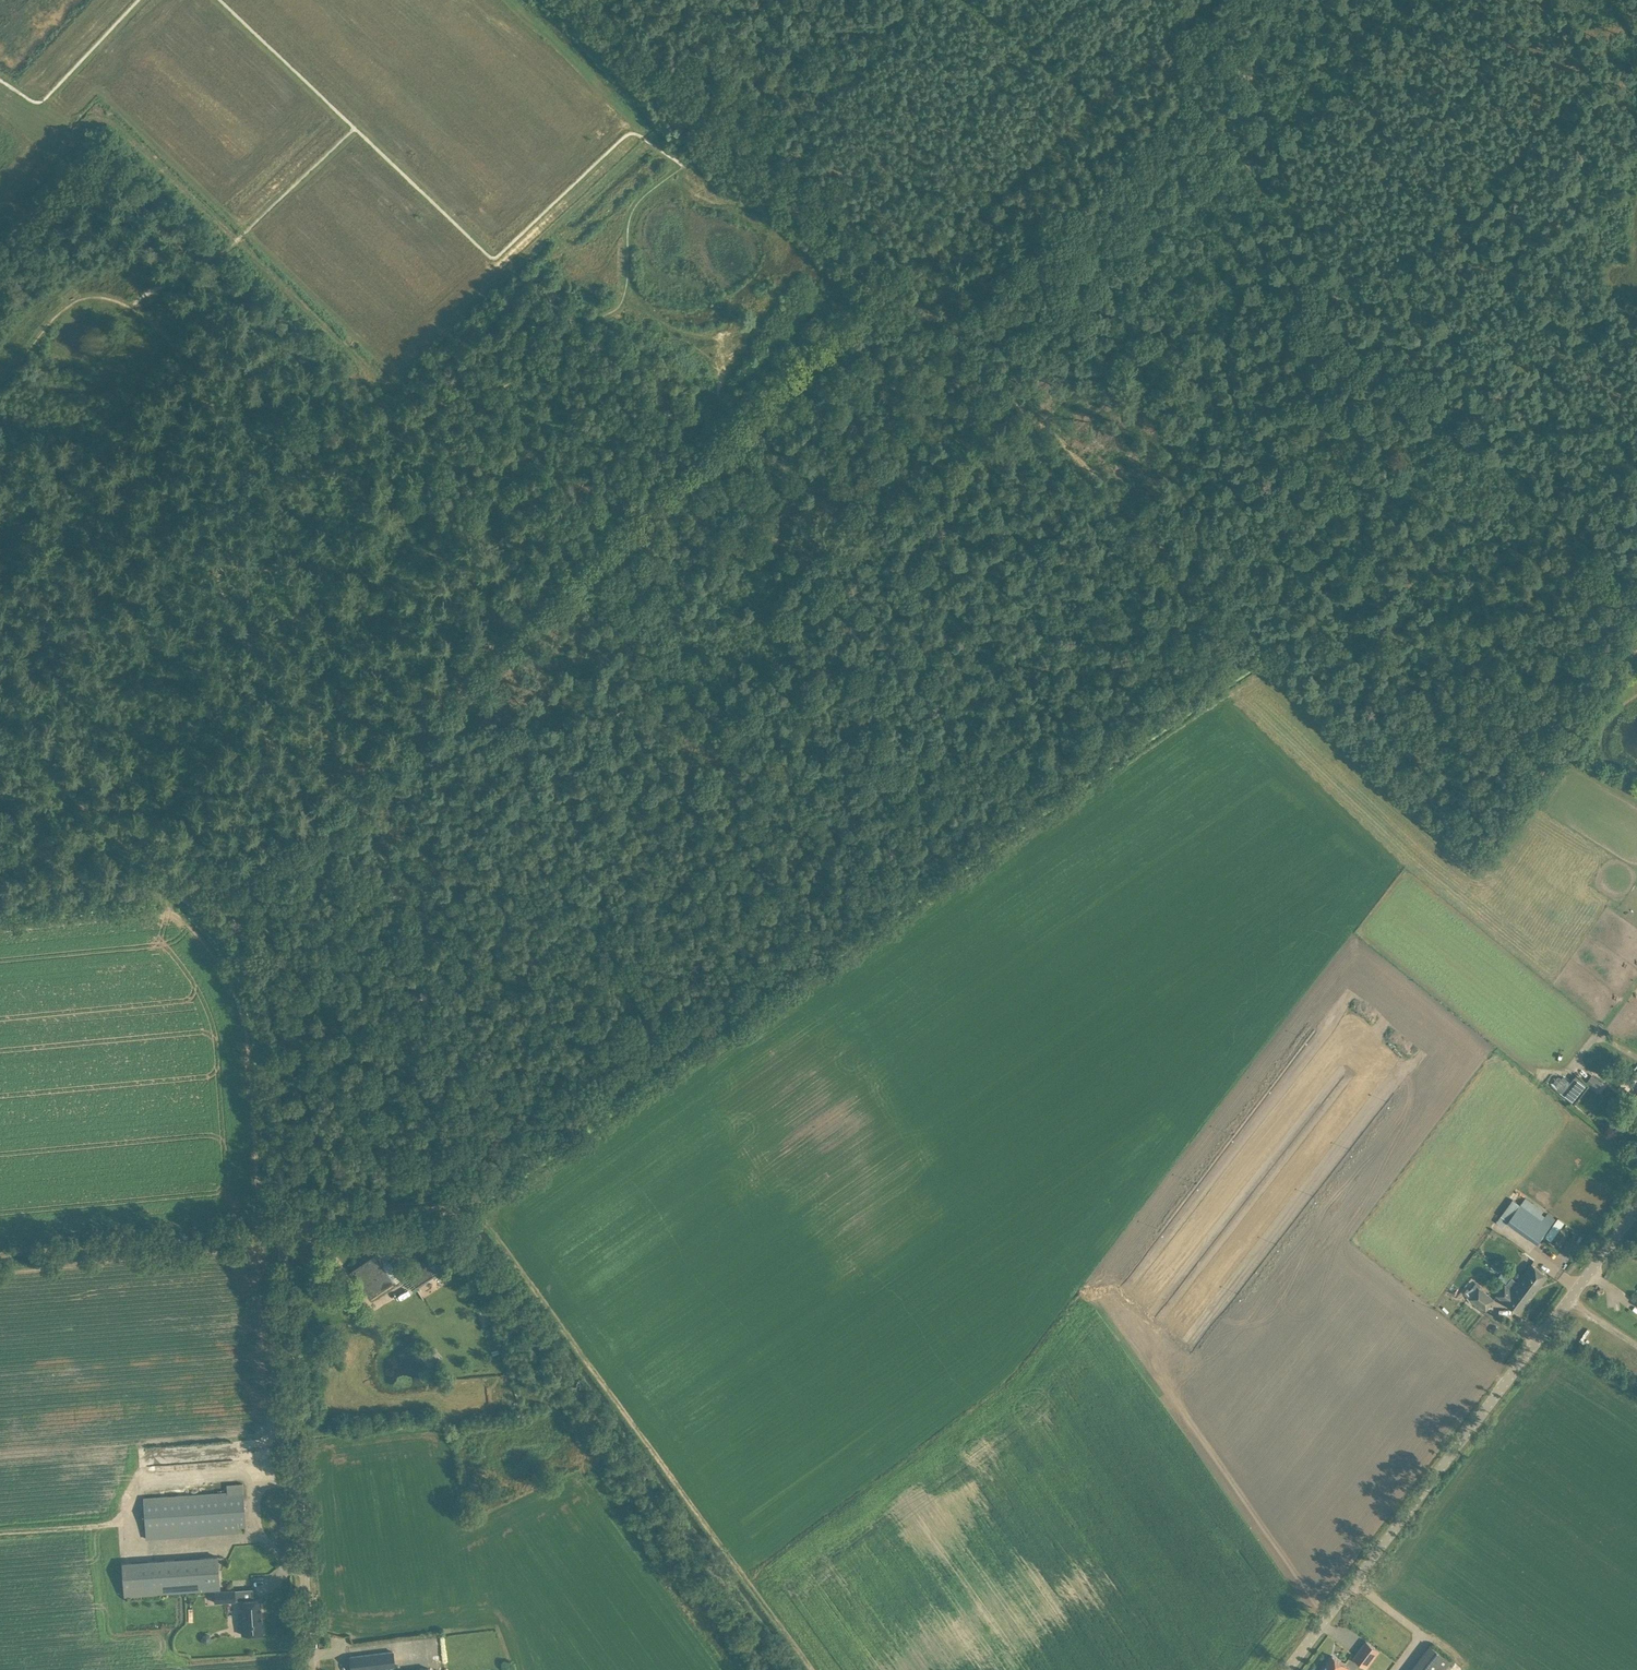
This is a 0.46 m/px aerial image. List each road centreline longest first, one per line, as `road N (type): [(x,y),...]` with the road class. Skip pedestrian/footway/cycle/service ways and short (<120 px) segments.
road 1 (track): [(885,294),(1248,644),(1241,665),(463,1206)]
road 2 (unclassified): [(312,1669),(264,1009),(236,951),(207,918),(0,725)]
road 3 (unclassified): [(1289,1669),(1636,1208)]
road 4 (track): [(0,1254),(279,1225)]
road 5 (track): [(463,1206),(279,1225)]
road 6 (track): [(0,905),(178,889)]
road 7 (track): [(620,309),(630,214),(687,163)]

